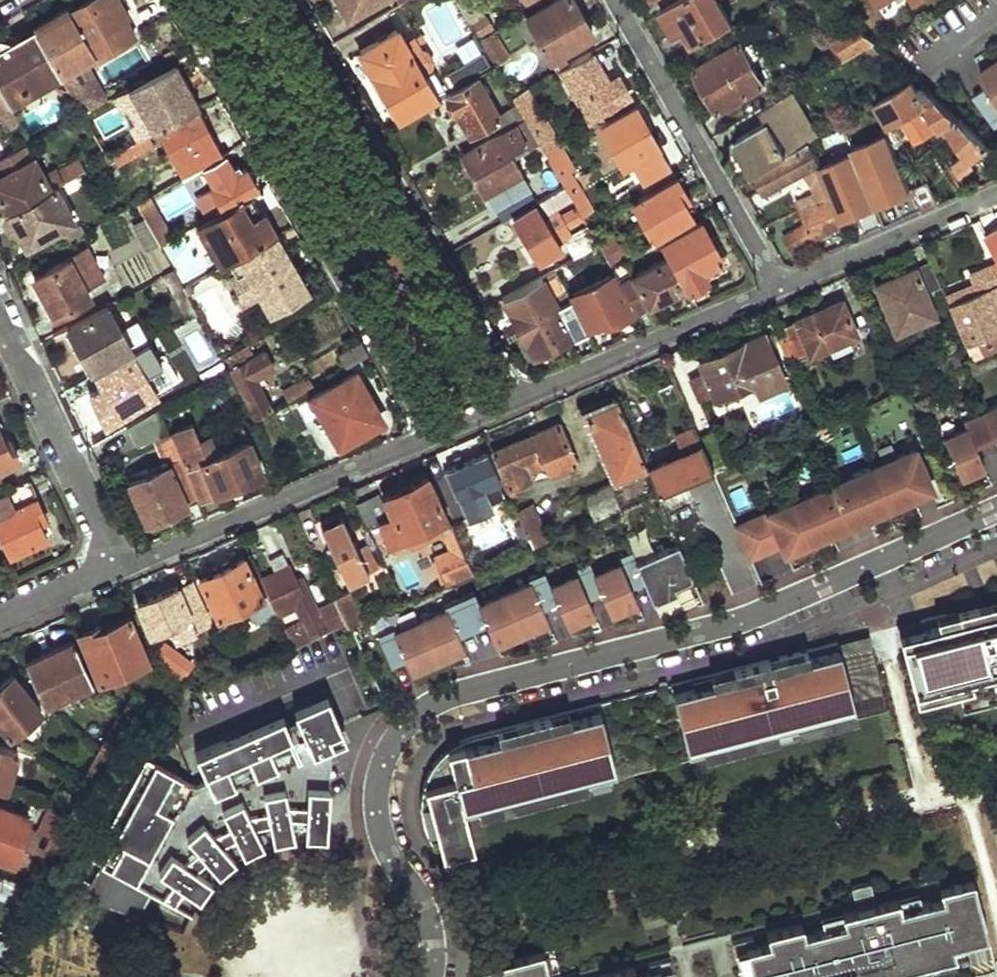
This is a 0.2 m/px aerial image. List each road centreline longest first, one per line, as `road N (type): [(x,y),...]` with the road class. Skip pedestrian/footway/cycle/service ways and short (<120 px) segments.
road 1 (residential): [(432,976),(426,913),(390,851),(377,797),(398,730),(428,705),(469,685),(744,616),(996,507)]
road 2 (residential): [(182,0),(432,437)]
road 3 (residential): [(518,398),(296,0)]
road 4 (residential): [(117,565),(432,437)]
road 5 (residential): [(779,279),(616,0)]
road 6 (residential): [(518,398),(779,279)]
road 7 (residential): [(0,313),(117,565)]
road 8 (residential): [(779,279),(996,194)]
road 9 (residential): [(0,614),(117,565)]

